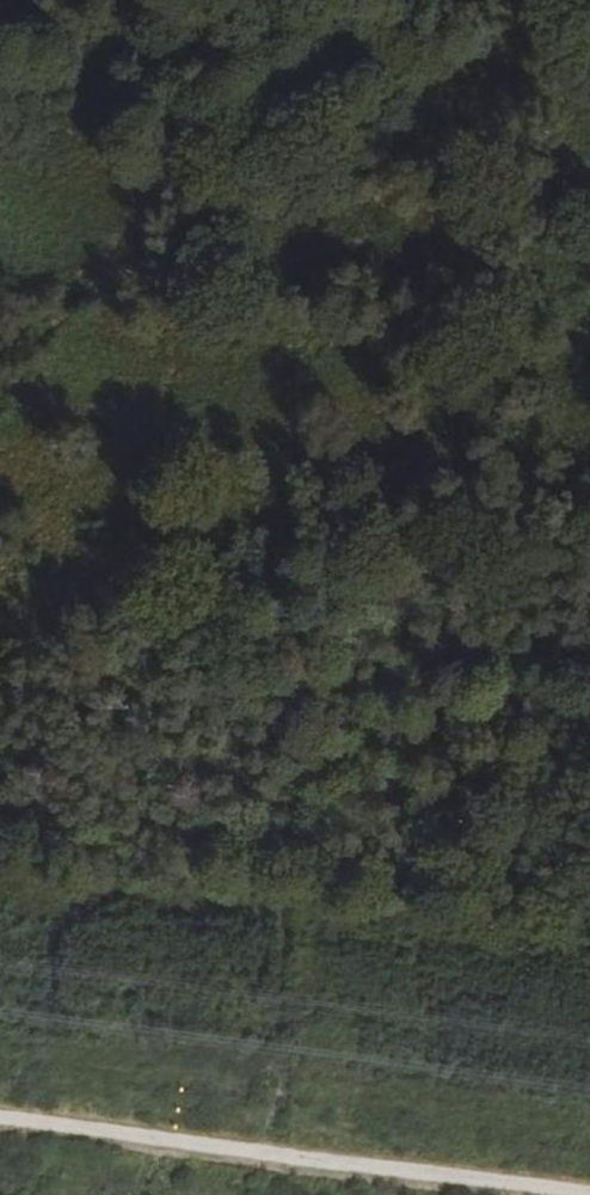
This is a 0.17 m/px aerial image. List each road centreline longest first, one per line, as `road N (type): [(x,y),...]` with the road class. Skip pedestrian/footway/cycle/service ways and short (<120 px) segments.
road 1 (track): [(421,1194),(0,1135)]

